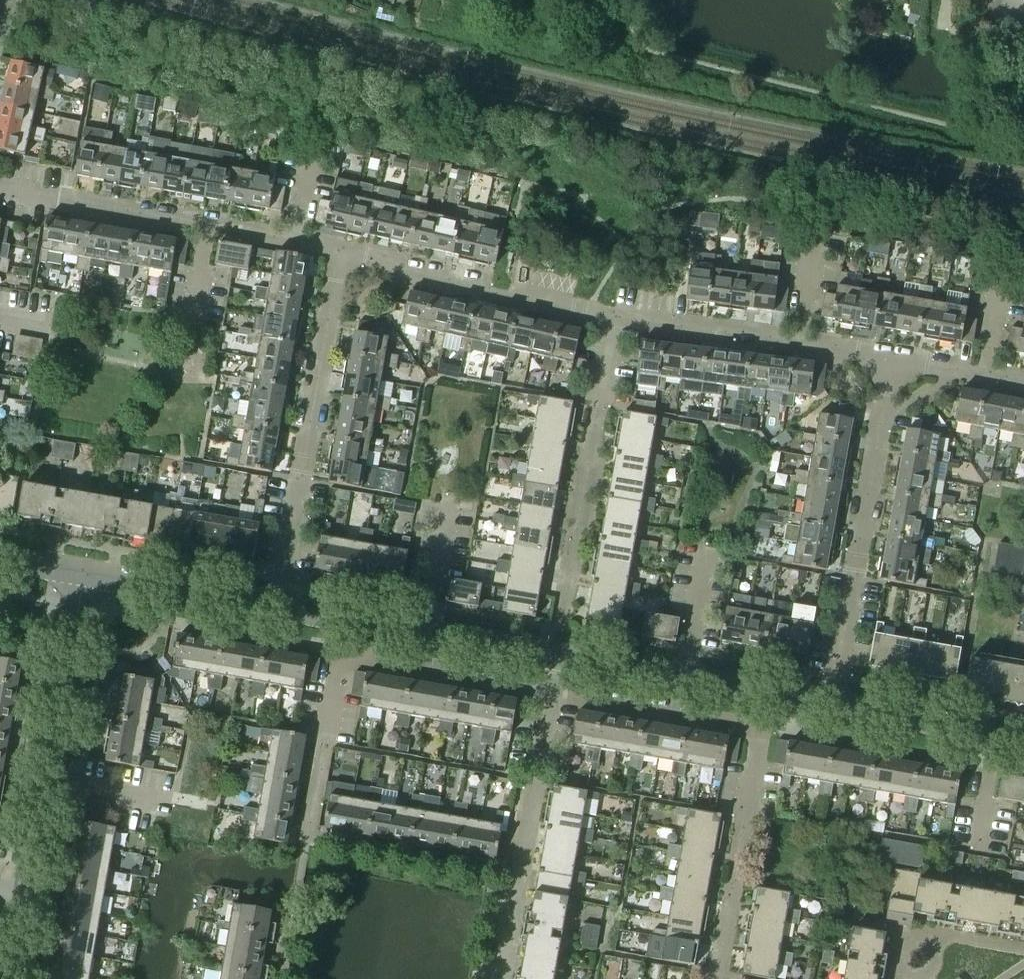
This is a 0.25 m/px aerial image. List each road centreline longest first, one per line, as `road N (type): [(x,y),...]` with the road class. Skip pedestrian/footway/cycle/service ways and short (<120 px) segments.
road 1 (residential): [(279,604),(343,254)]
road 2 (residential): [(844,711),(902,360)]
road 3 (residential): [(325,737),(339,656),(553,693)]
road 4 (residential): [(293,245),(0,189)]
road 5 (residential): [(503,978),(553,693)]
road 6 (tertiary): [(561,657),(279,604)]
road 7 (residential): [(613,318),(343,254)]
road 8 (residential): [(721,978),(766,732)]
road 9 (residential): [(553,693),(766,732)]
road 10 (tertiary): [(46,786),(86,574)]
road 11 (tertiary): [(279,604),(86,574)]
road 12 (residential): [(798,345),(613,318)]
road 13 (tertiary): [(844,711),(691,682)]
road 14 (tertiary): [(995,740),(844,711)]
road 15 (tertiary): [(691,682),(561,657)]
road 16 (residential): [(691,682),(712,556)]
road 17 (residential): [(46,786),(164,806)]

